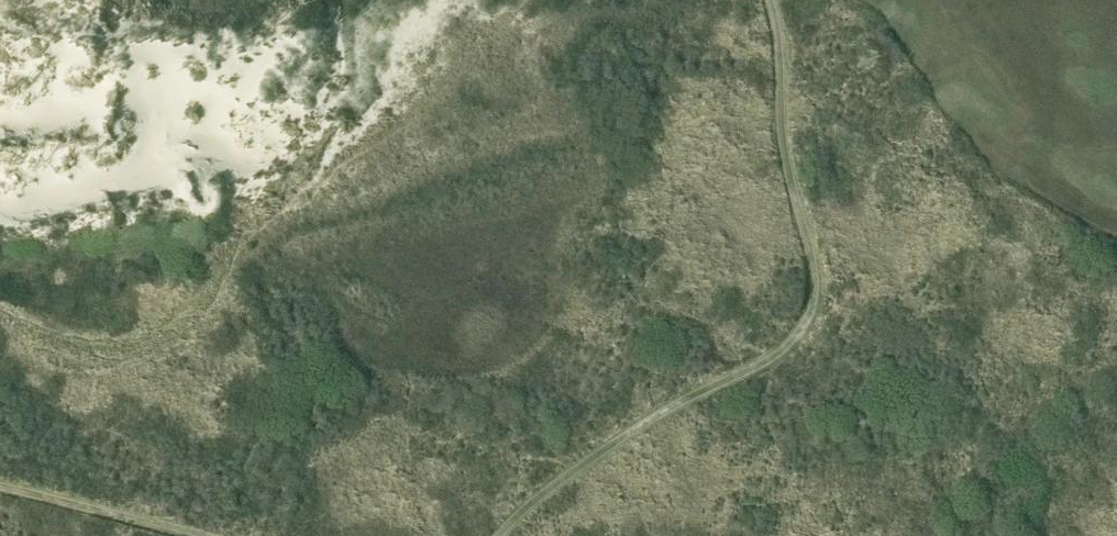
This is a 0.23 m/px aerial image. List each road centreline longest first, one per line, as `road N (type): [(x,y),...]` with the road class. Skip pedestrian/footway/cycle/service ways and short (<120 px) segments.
road 1 (track): [(768,0),(779,55),(777,148),(811,311),(760,359),(615,435),(491,535)]
road 2 (track): [(191,535),(0,487)]

